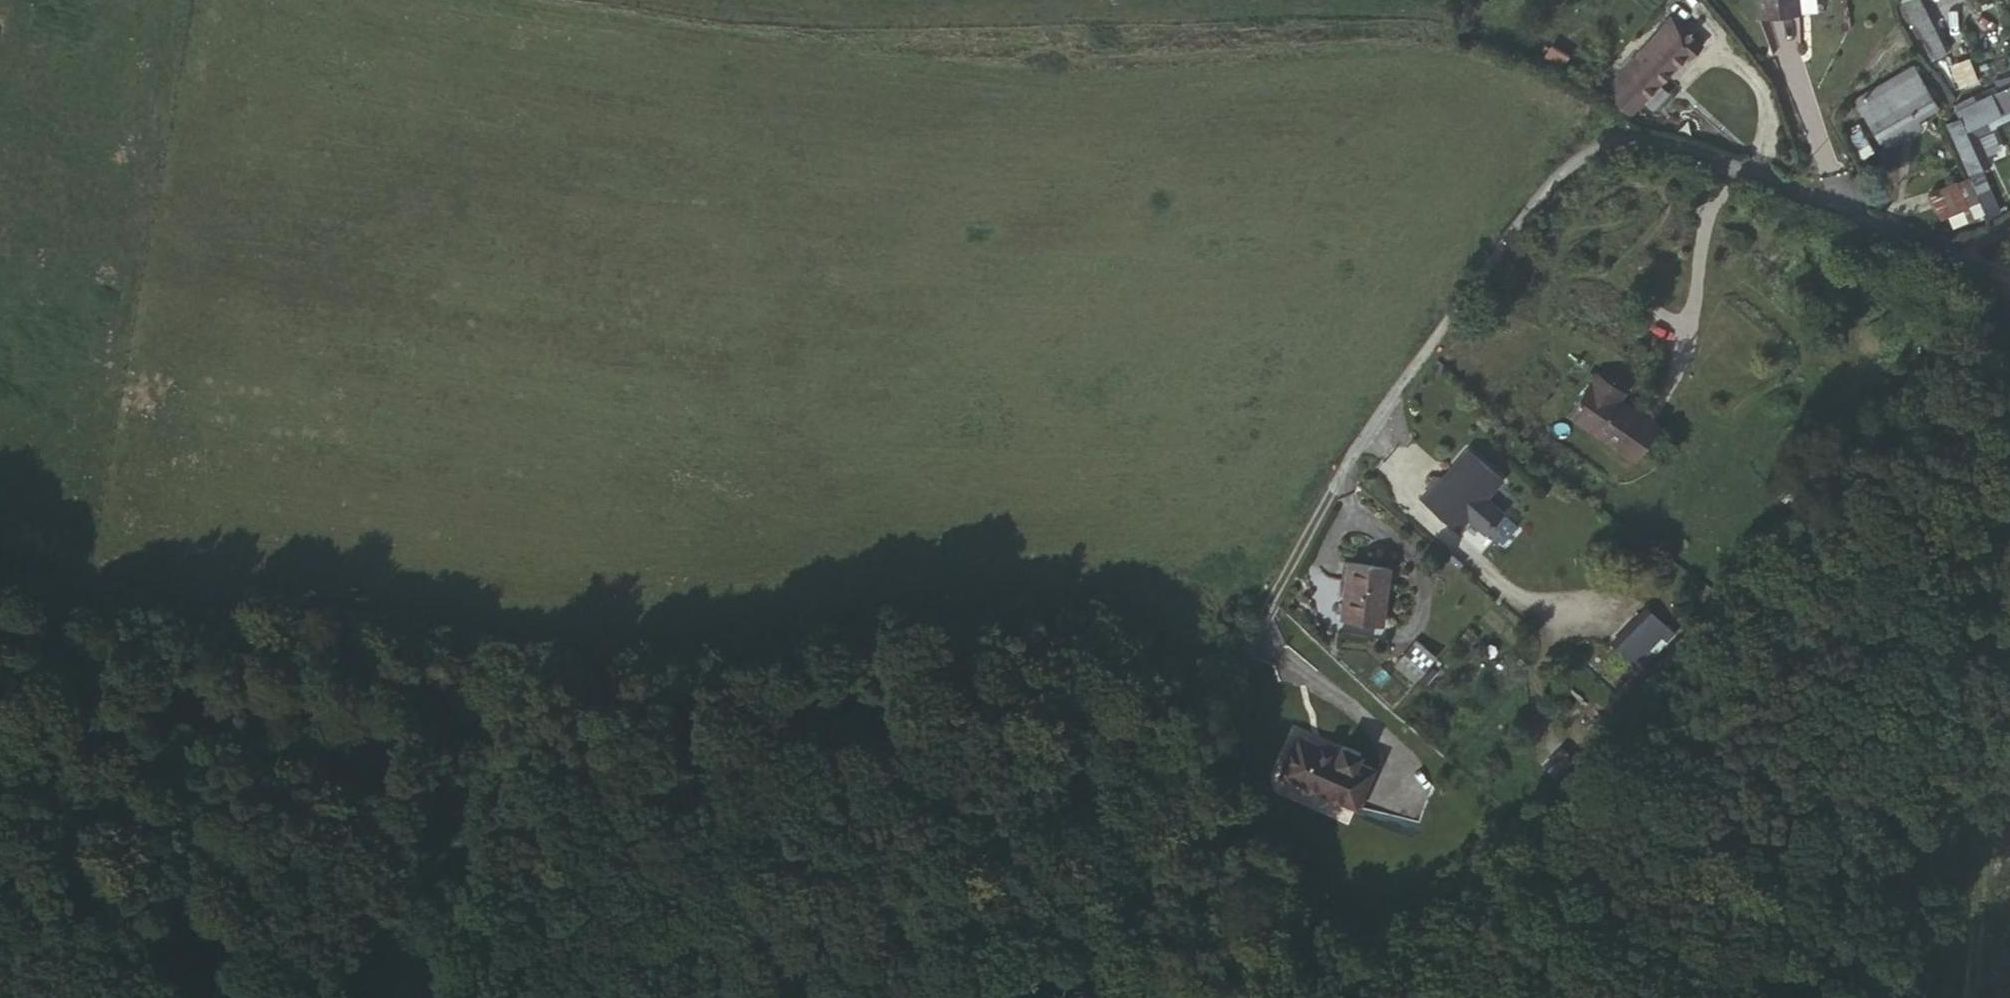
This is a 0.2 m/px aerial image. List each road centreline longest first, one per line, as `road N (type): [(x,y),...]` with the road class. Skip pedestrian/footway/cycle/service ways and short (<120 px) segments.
road 1 (residential): [(1266,597),(1358,445),(1557,176),(1590,146),(1670,140),(1920,244),(1969,255),(2009,231)]
road 2 (track): [(1266,597),(1077,891),(979,997)]

